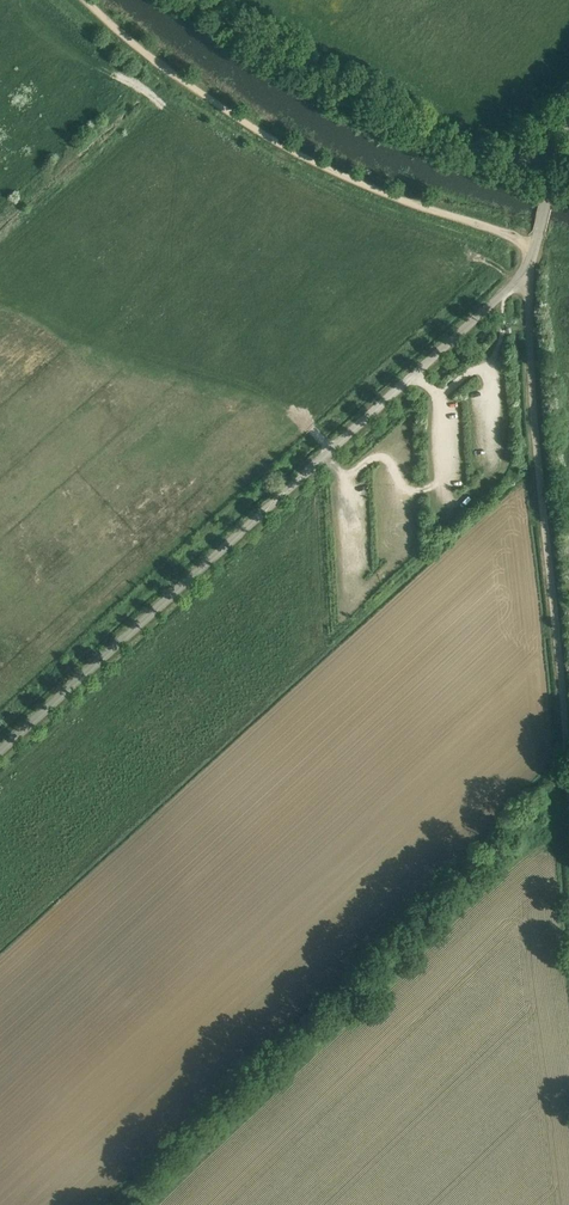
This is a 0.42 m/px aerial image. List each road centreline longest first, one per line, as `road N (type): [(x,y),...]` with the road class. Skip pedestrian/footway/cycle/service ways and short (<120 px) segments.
road 1 (unclassified): [(0,750),(527,269)]
road 2 (unclassified): [(568,787),(527,269)]
road 3 (track): [(532,251),(498,230),(349,178),(264,134),(85,0)]
road 4 (unclassified): [(556,160),(495,157),(447,139),(190,0)]

